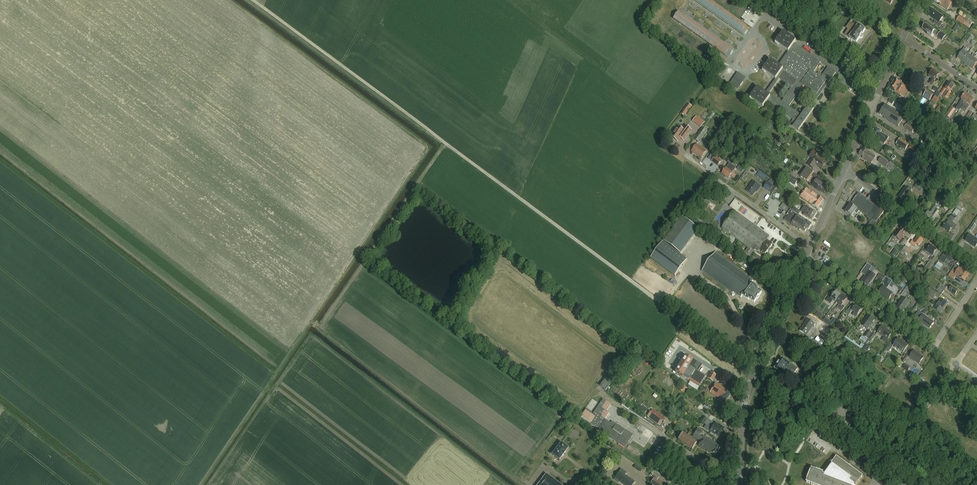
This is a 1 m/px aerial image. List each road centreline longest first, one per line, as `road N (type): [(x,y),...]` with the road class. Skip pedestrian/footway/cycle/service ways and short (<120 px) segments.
road 1 (residential): [(905,484),(755,372)]
road 2 (residential): [(976,266),(845,169)]
road 3 (residential): [(809,247),(687,156)]
road 4 (unclassified): [(928,345),(805,256)]
road 5 (unclassified): [(717,473),(606,397)]
road 6 (secondary): [(755,372),(805,256)]

